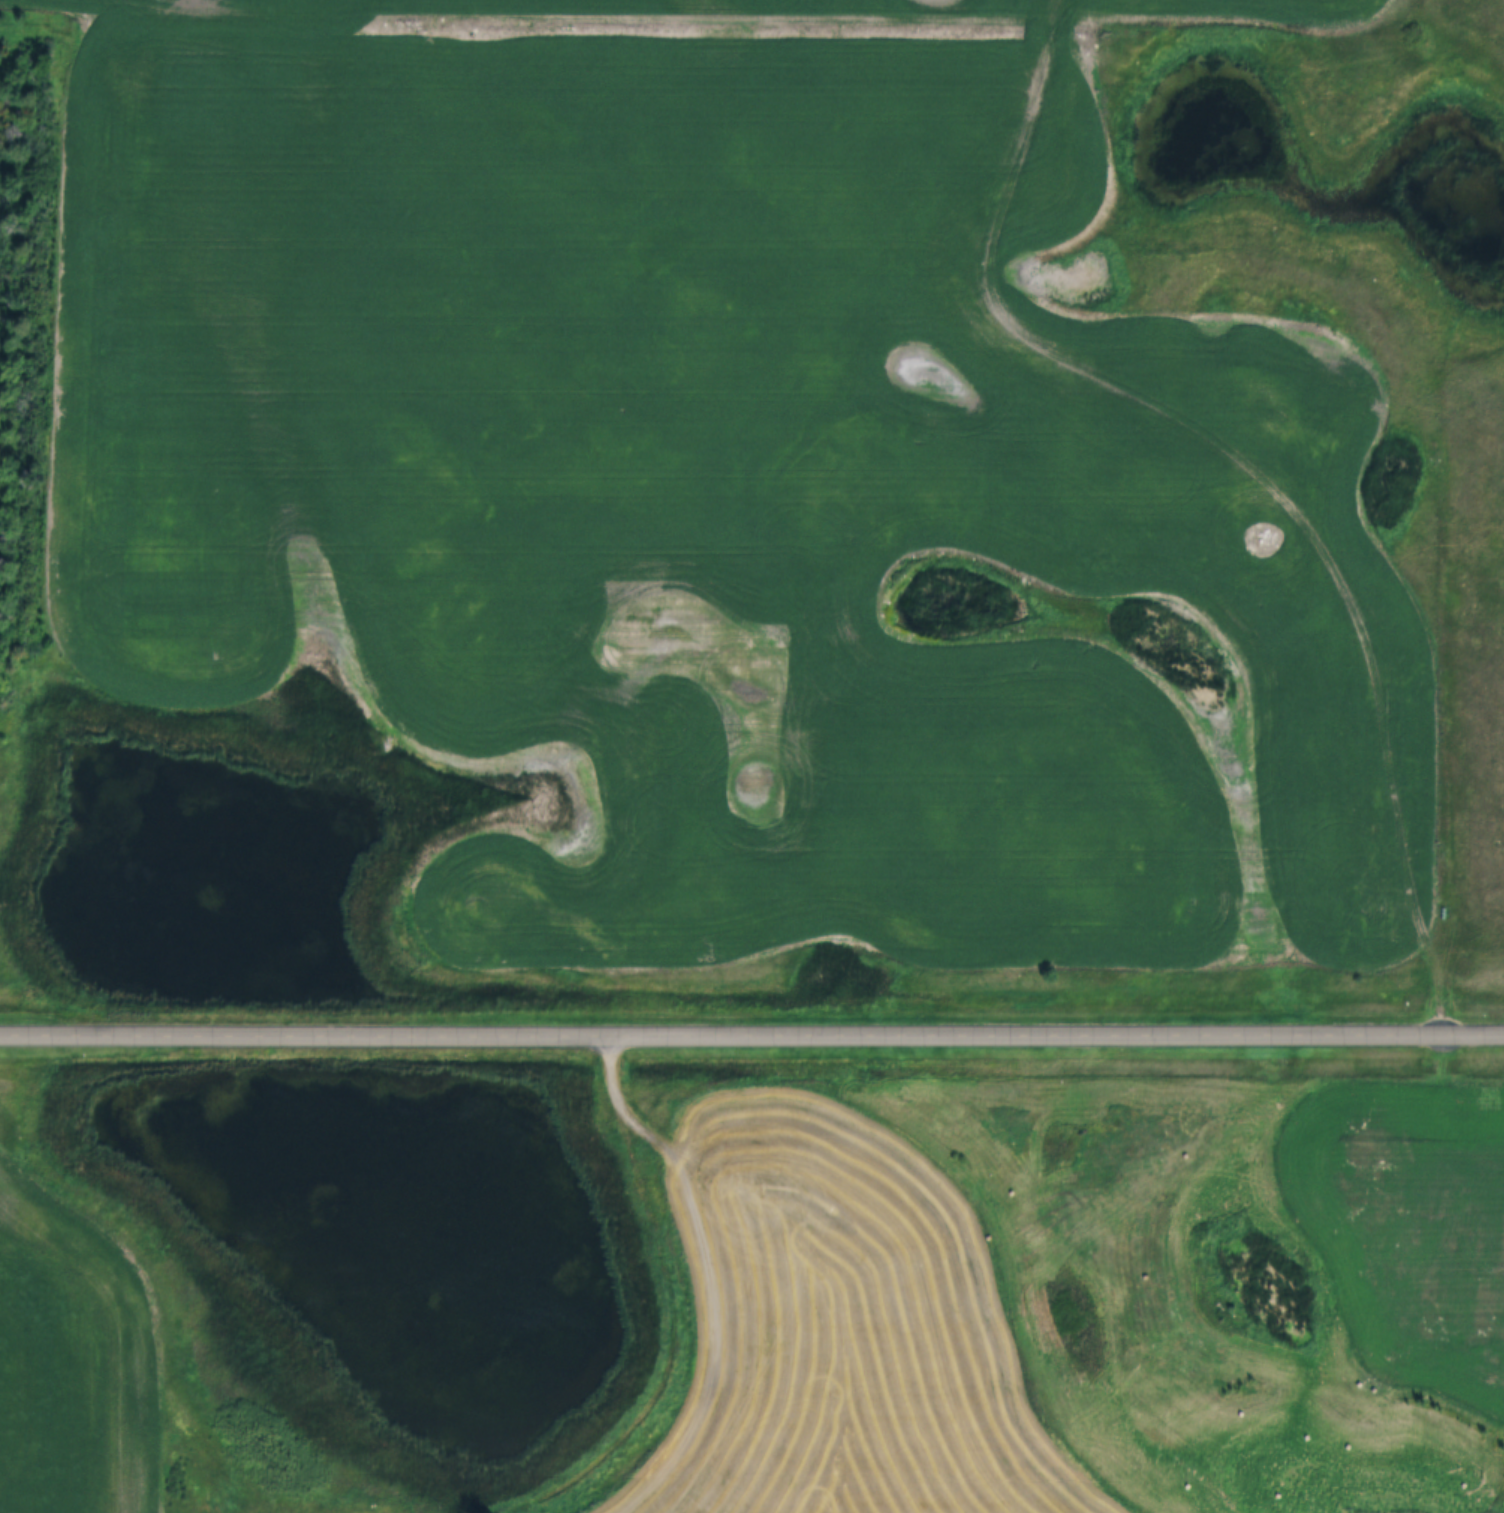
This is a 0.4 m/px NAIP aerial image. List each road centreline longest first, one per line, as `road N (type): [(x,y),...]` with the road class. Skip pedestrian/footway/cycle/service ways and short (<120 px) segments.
road 1 (tertiary): [(1503,1034),(0,1036)]
road 2 (track): [(609,1036),(619,1103),(675,1302),(674,1351),(659,1395),(608,1453),(505,1512)]

